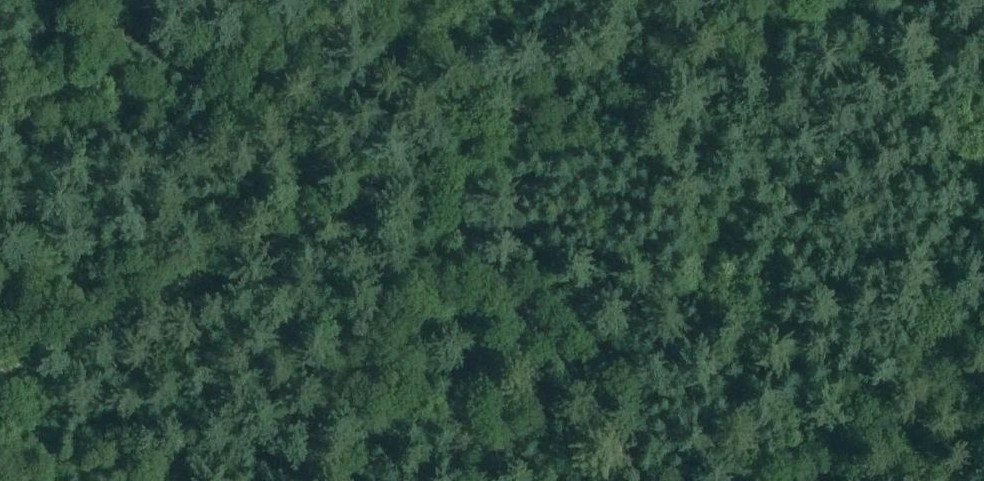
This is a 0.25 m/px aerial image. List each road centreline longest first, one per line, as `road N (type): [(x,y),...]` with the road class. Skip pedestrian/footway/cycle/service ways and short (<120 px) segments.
road 1 (track): [(0,376),(467,153),(744,0)]
road 2 (track): [(637,480),(574,366),(516,290),(436,214),(393,185)]

